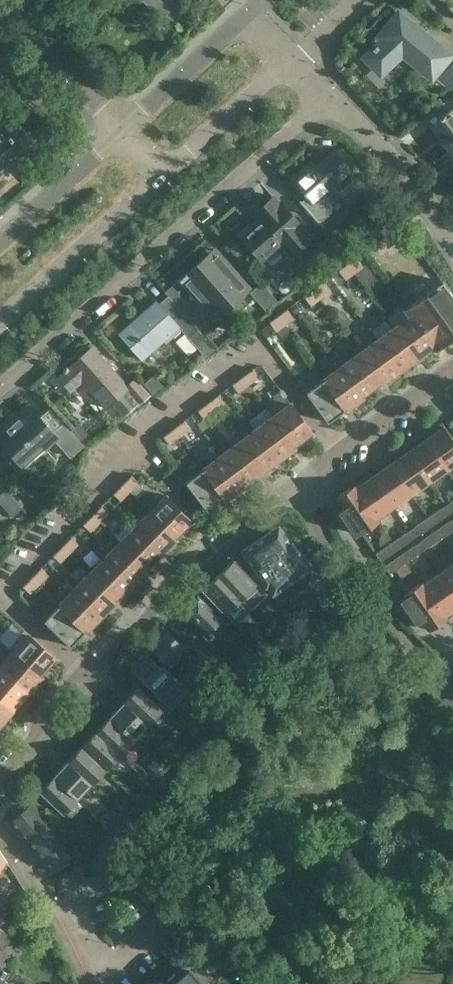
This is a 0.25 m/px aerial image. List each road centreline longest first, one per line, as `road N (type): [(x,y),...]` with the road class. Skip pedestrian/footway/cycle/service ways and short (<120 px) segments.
road 1 (residential): [(0,388),(326,96)]
road 2 (residential): [(0,776),(37,734),(37,719),(74,677),(93,673),(182,571),(298,485)]
road 3 (residential): [(439,680),(327,551),(298,485)]
road 4 (residential): [(290,61),(236,22),(122,132)]
road 5 (residential): [(0,317),(161,171)]
road 6 (residential): [(452,242),(426,200),(326,96)]
road 7 (residential): [(298,485),(452,369)]
road 8 (residential): [(0,12),(122,132)]
road 9 (residential): [(161,171),(290,61)]
road 10 (residential): [(122,132),(0,240)]
road 11 (residential): [(173,906),(123,878),(58,915)]

